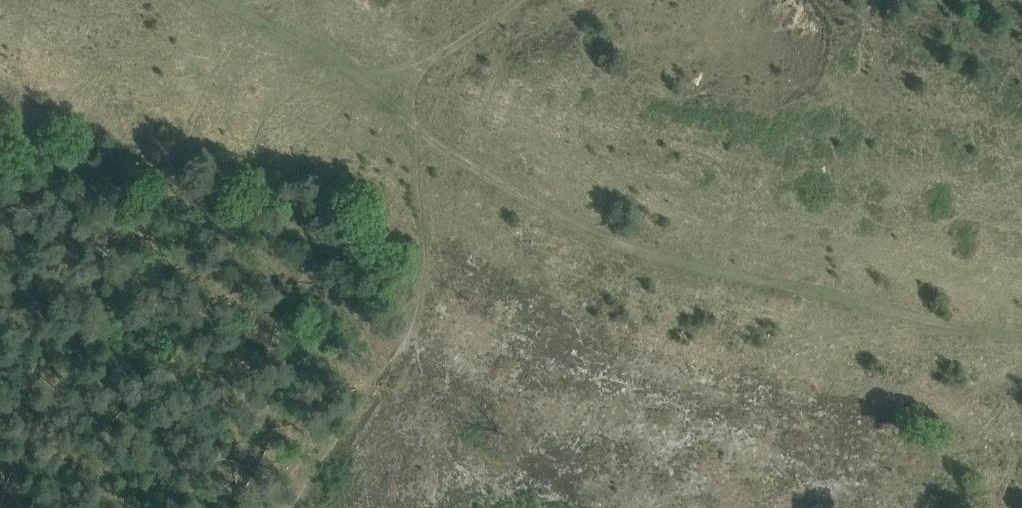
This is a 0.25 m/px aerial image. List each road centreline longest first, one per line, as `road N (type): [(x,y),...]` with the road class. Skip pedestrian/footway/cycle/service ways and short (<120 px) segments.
road 1 (track): [(410,101),(225,0)]

